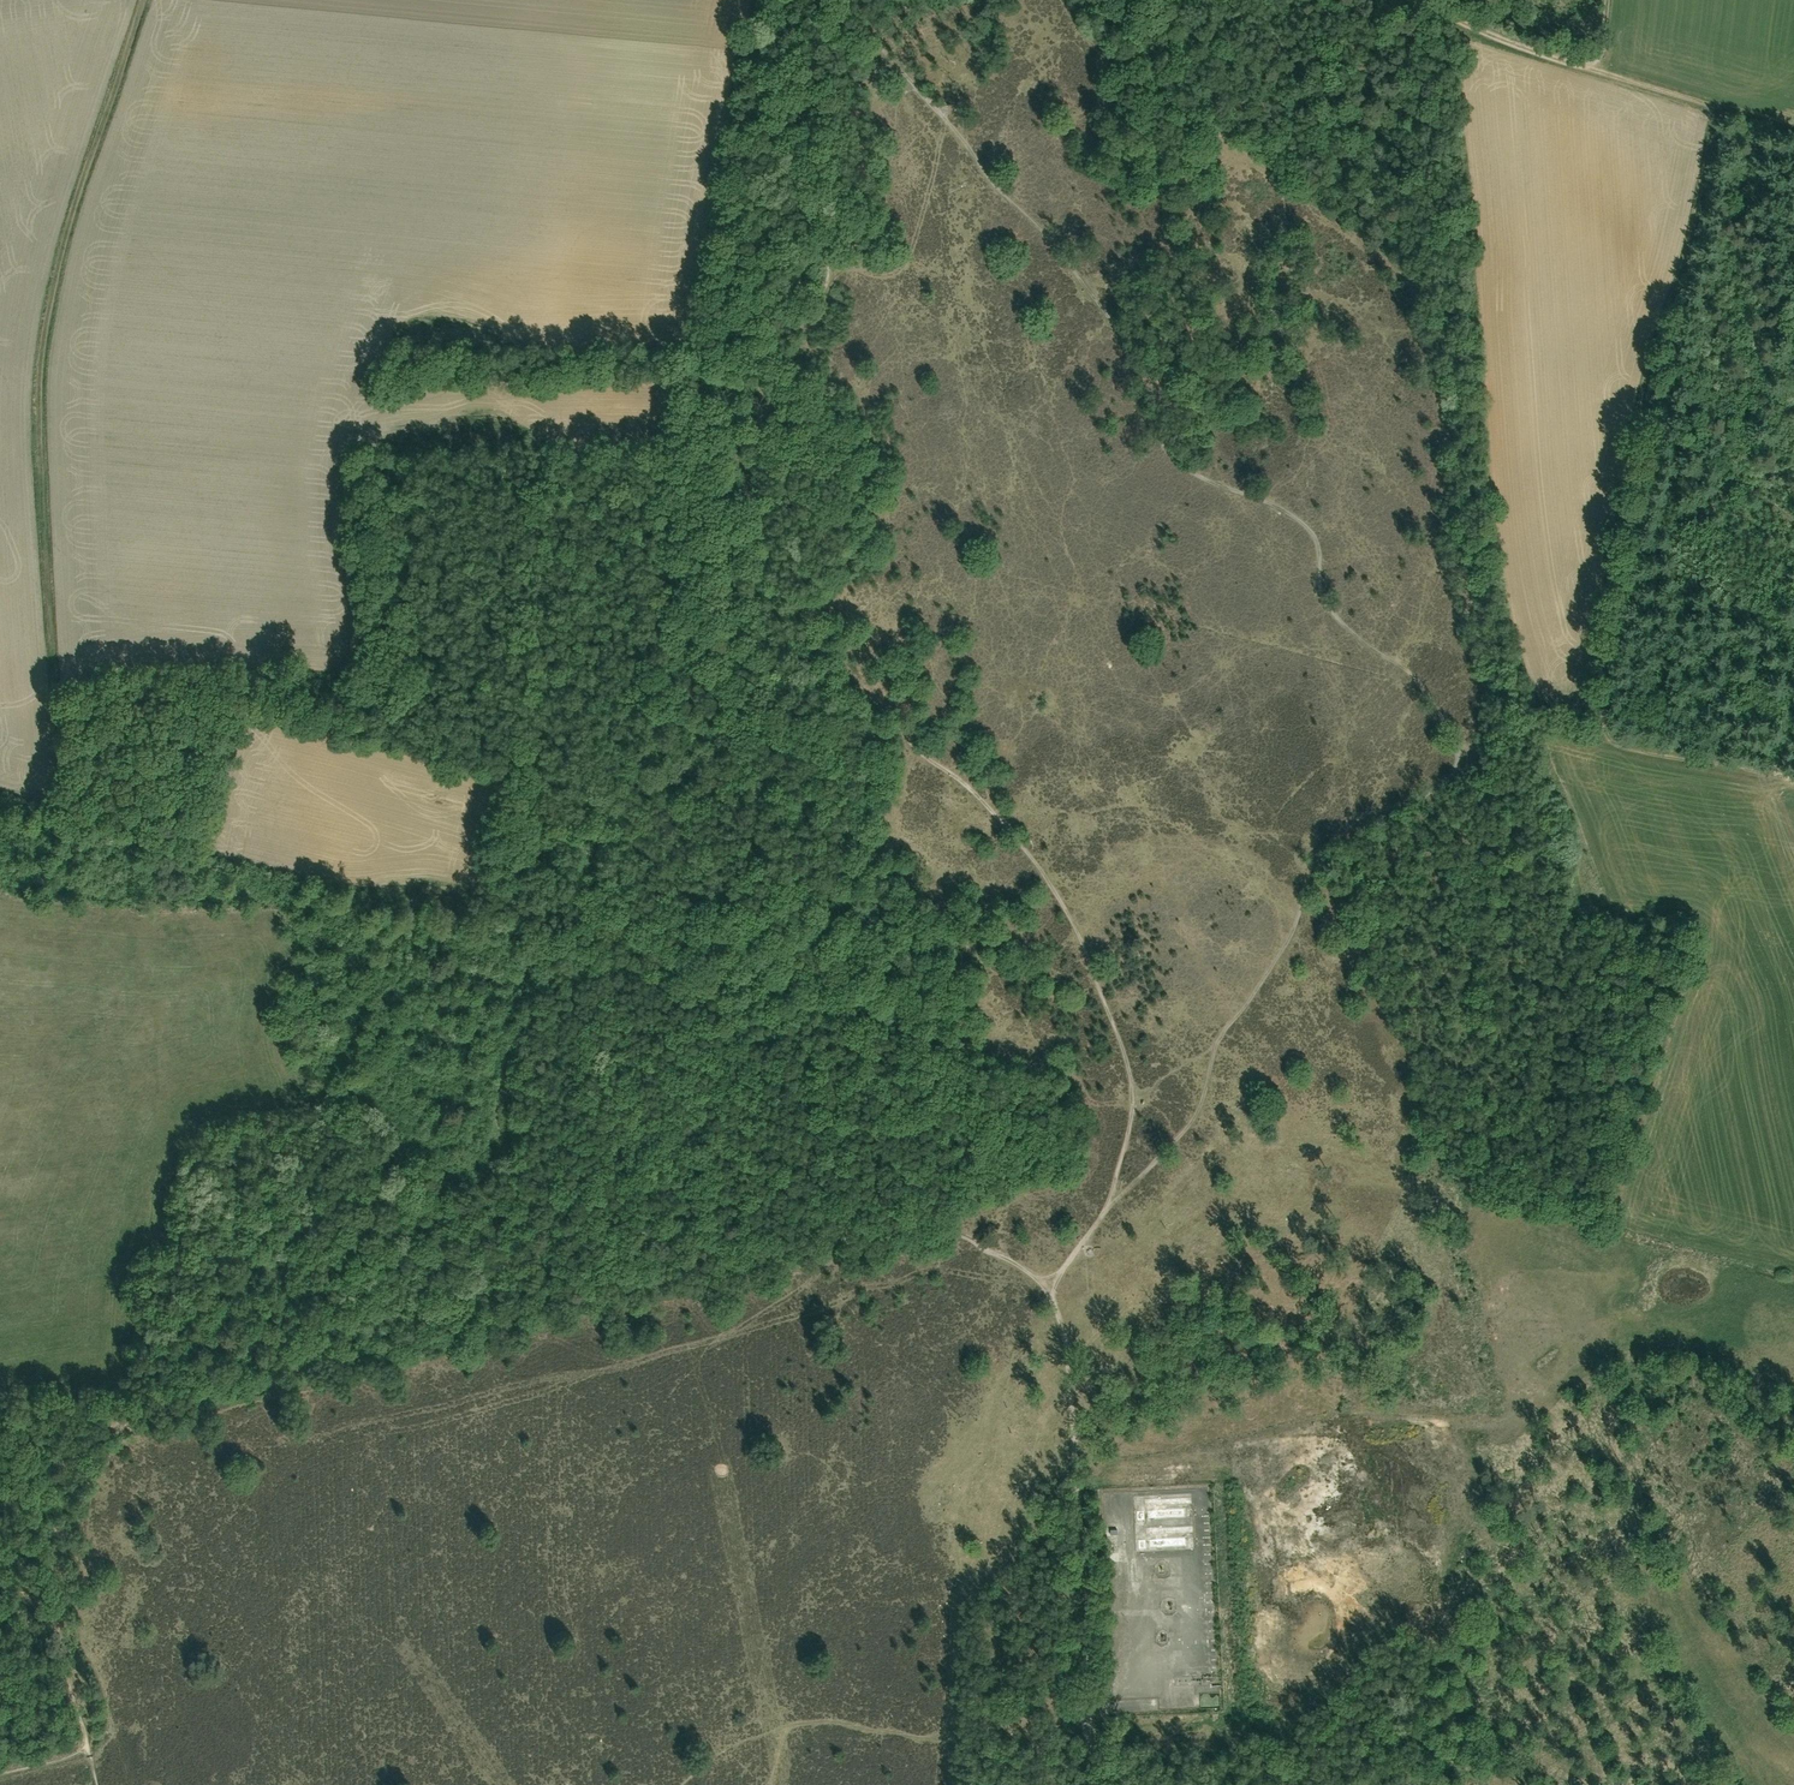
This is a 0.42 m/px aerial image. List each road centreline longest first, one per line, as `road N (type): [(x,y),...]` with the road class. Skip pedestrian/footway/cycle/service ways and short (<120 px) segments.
road 1 (track): [(1793,135),(1488,39),(1391,0)]
road 2 (track): [(1793,782),(1614,734),(1577,731),(1504,755)]
road 3 (track): [(1505,1784),(1282,1674),(1249,1683)]
road 4 (track): [(1219,1480),(1078,1483)]

